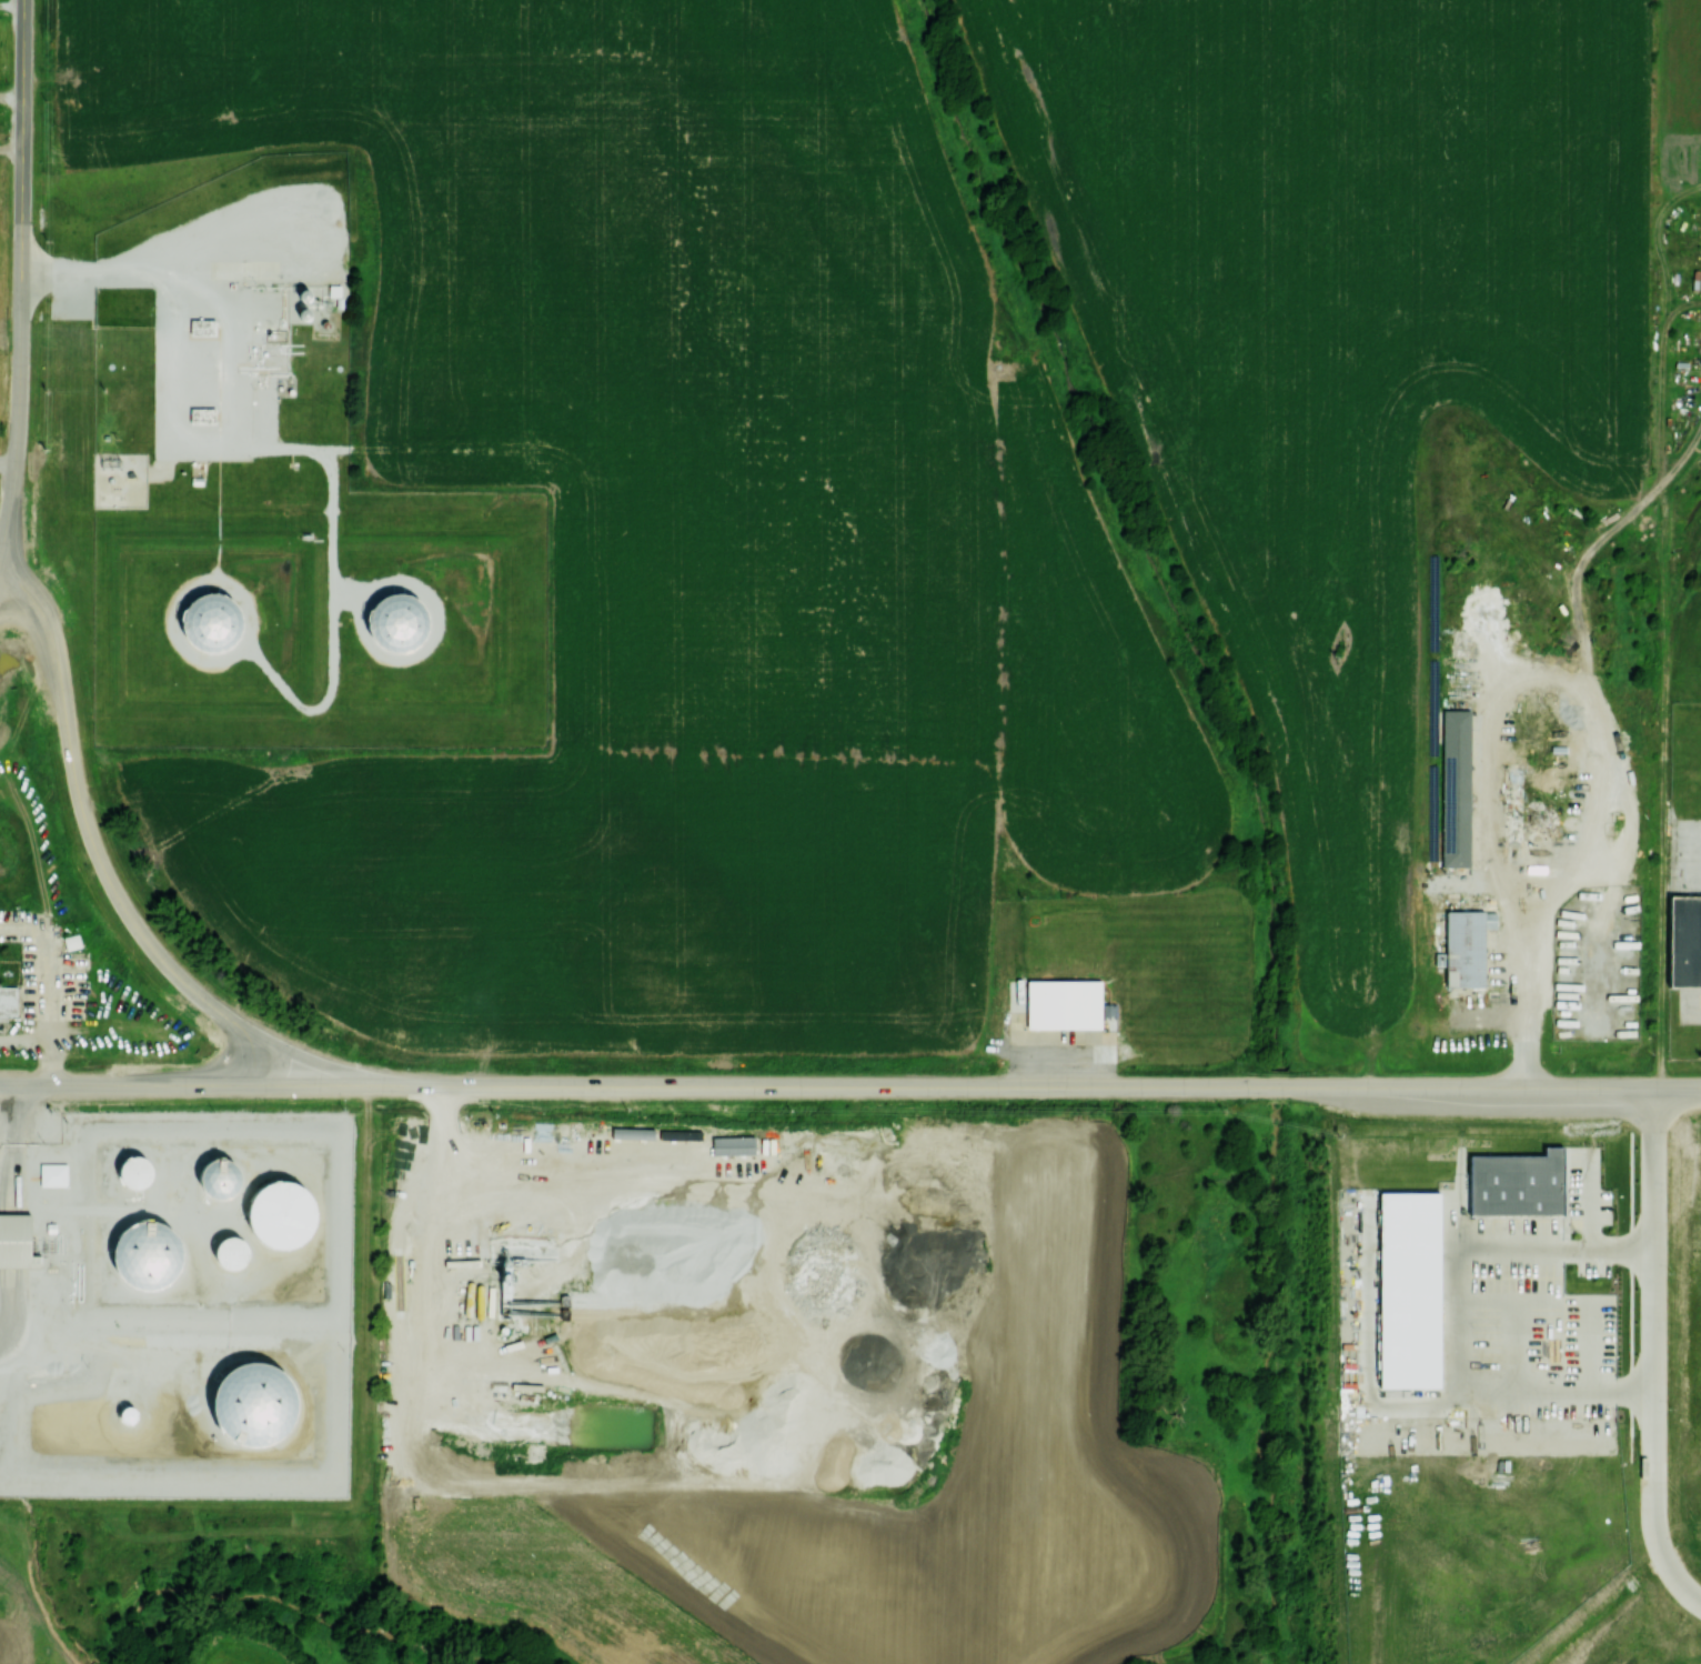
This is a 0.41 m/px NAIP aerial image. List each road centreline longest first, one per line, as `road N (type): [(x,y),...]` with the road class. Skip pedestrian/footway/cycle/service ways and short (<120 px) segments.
road 1 (secondary): [(57,1084),(1654,1086)]
road 2 (residential): [(1654,1086),(1653,1521),(1667,1566),(1684,1587)]
road 3 (secondary): [(24,0),(14,462)]

